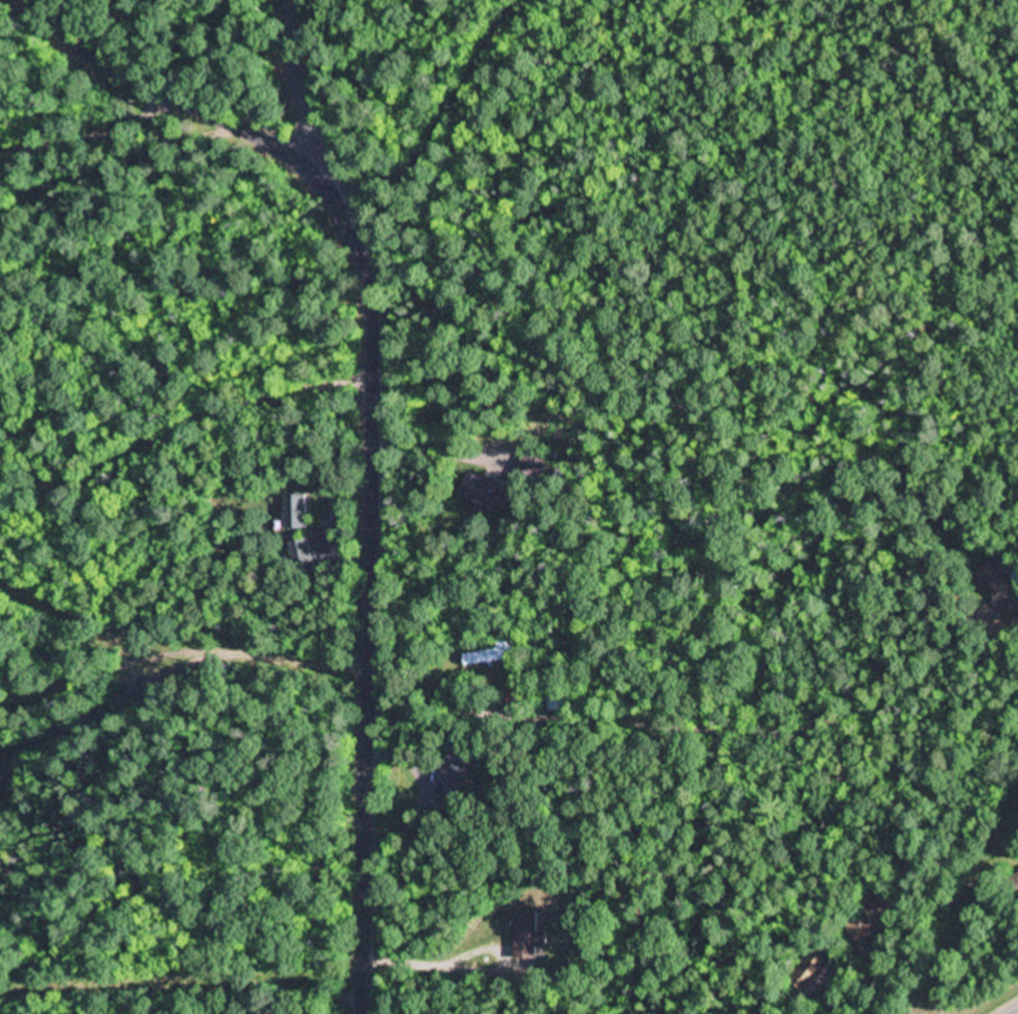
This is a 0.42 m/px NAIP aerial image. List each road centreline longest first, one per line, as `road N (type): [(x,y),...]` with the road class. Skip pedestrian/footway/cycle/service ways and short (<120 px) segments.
road 1 (residential): [(365,1013),(377,387),(370,263),(314,168),(269,135),(131,72),(75,32),(48,0)]
road 2 (residential): [(352,227),(309,76),(300,0)]

